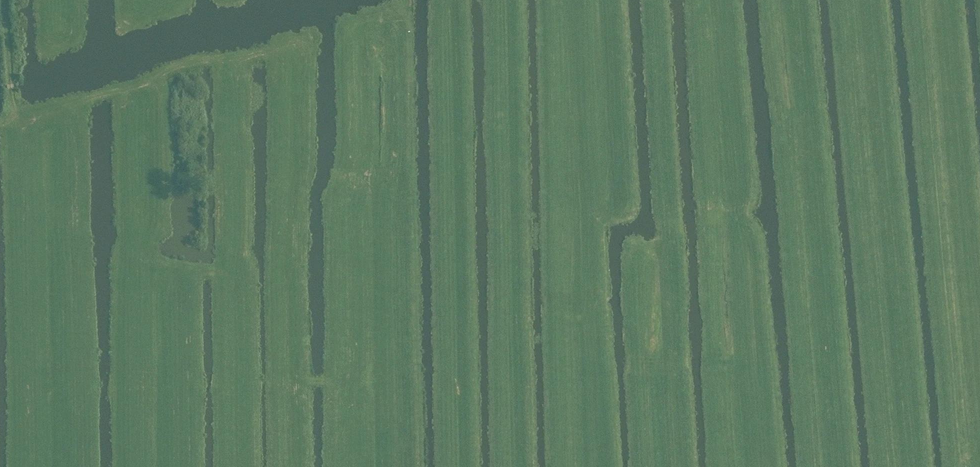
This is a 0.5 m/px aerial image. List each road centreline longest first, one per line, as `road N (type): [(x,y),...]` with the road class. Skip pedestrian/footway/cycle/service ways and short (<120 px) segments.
road 1 (track): [(14,121),(4,0)]

